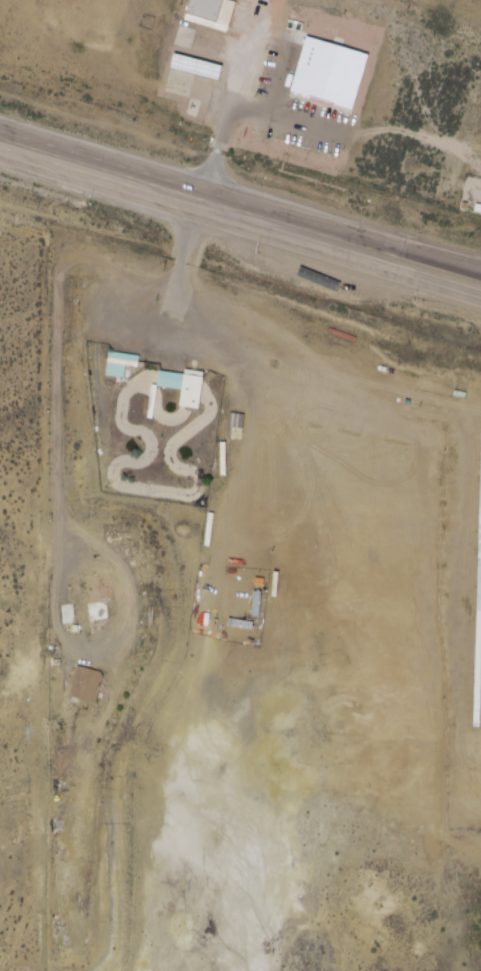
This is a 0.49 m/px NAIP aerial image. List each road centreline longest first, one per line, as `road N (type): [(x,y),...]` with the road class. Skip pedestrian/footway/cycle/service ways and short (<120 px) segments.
road 1 (trunk): [(0,155),(480,299)]
road 2 (trunk): [(407,251),(0,129)]

